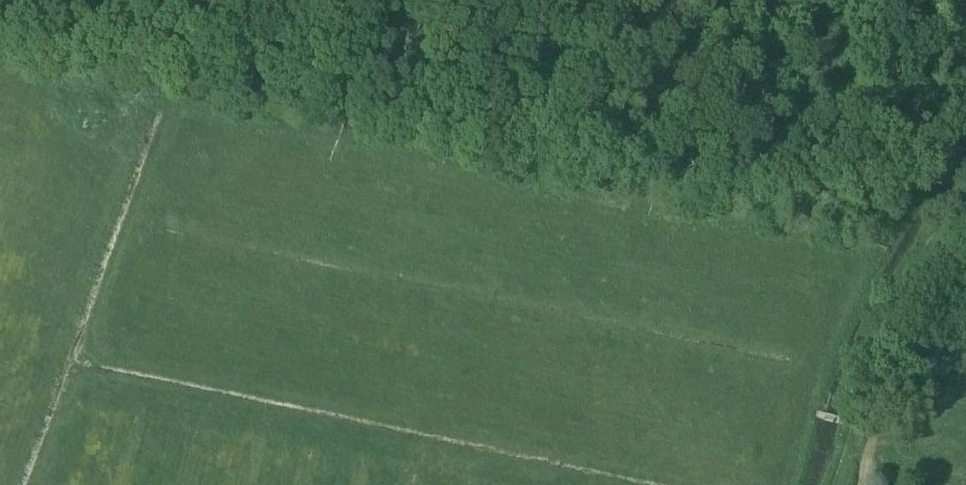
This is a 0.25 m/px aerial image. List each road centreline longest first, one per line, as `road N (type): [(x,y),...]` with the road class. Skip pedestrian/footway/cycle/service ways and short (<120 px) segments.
road 1 (track): [(848,484),(926,296),(965,236)]

